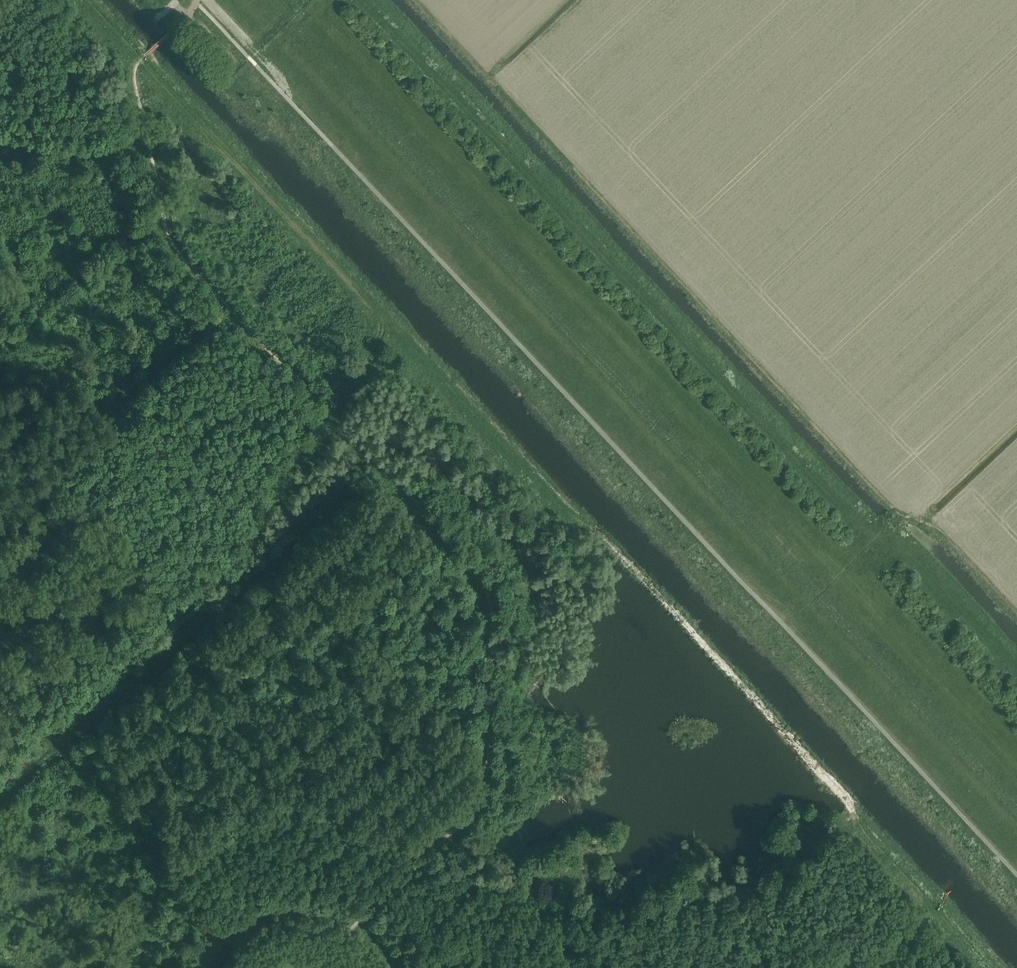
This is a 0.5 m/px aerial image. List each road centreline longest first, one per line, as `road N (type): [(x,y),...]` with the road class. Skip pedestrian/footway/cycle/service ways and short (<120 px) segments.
road 1 (track): [(312,967),(482,800),(488,594),(371,452),(171,246),(134,80),(144,55)]

